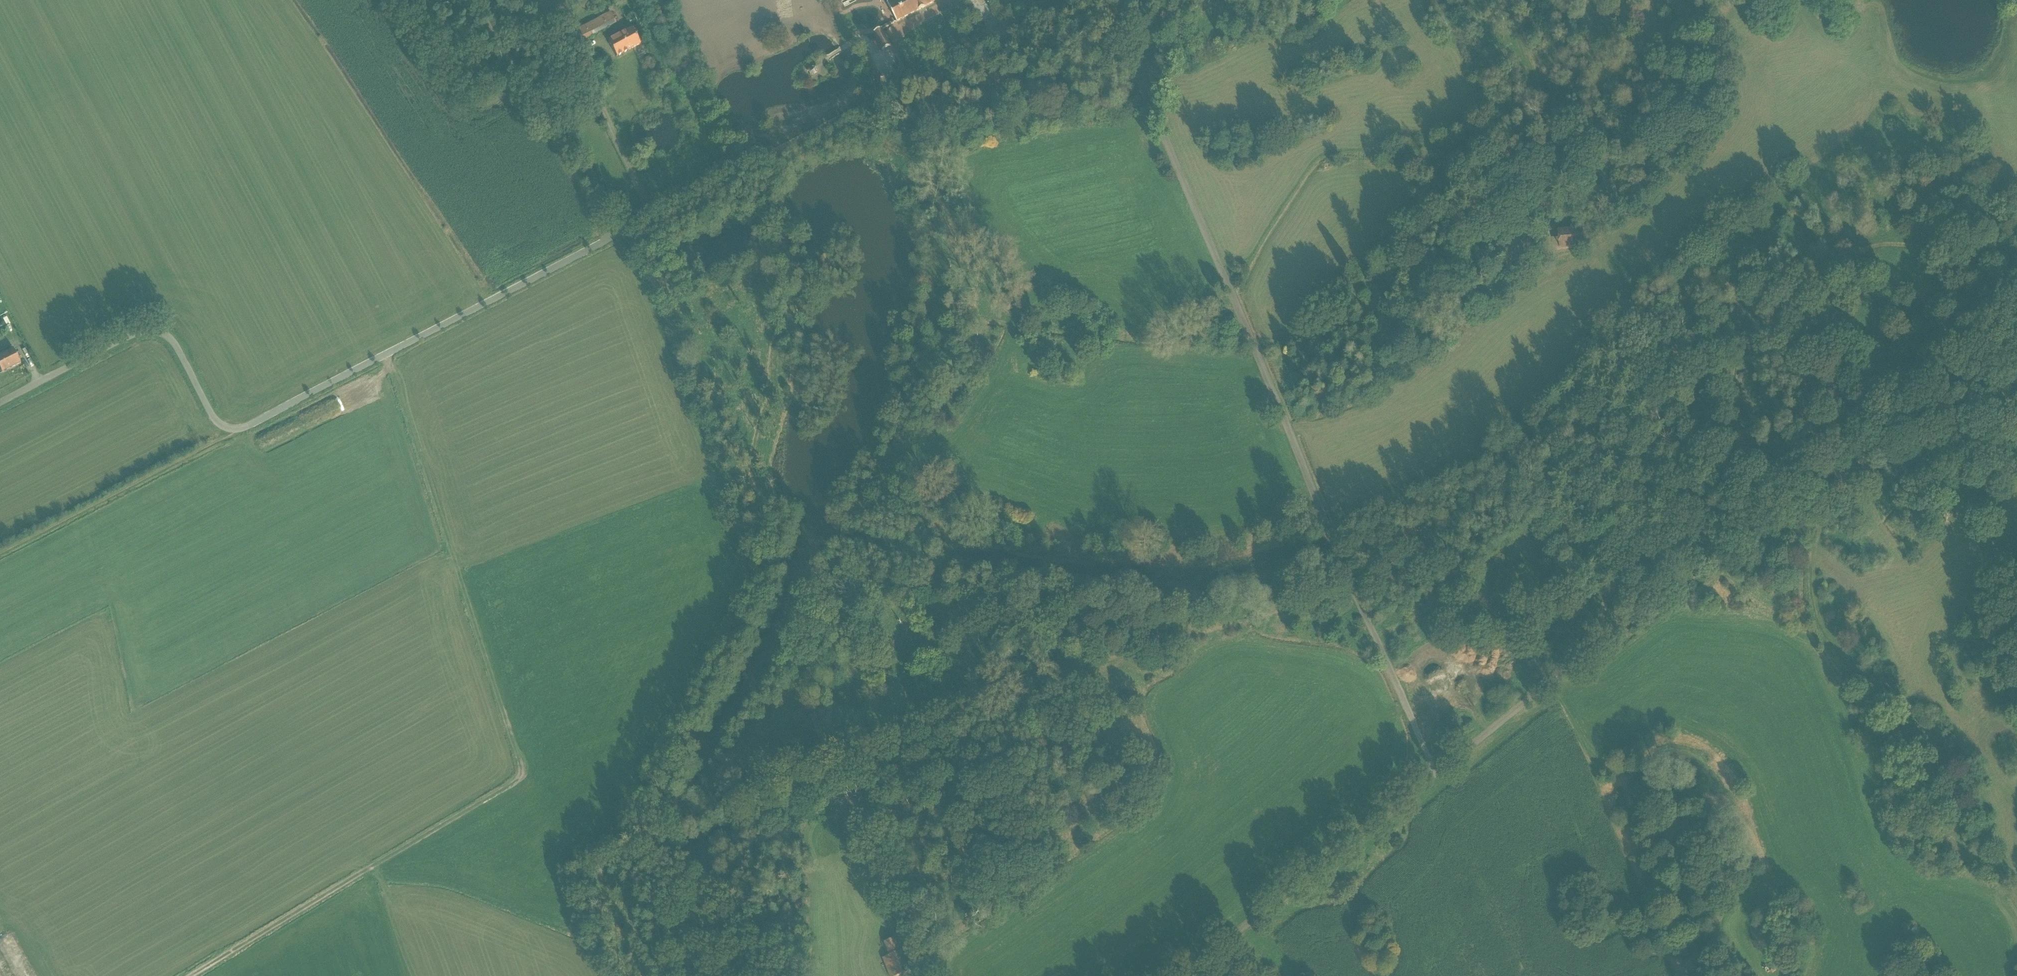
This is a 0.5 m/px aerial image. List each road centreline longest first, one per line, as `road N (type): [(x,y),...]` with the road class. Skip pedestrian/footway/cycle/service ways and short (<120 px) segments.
road 1 (unclassified): [(0,404),(150,330),(170,339),(216,421),(239,429),(1072,0)]
road 2 (track): [(184,975),(518,769),(387,353)]

